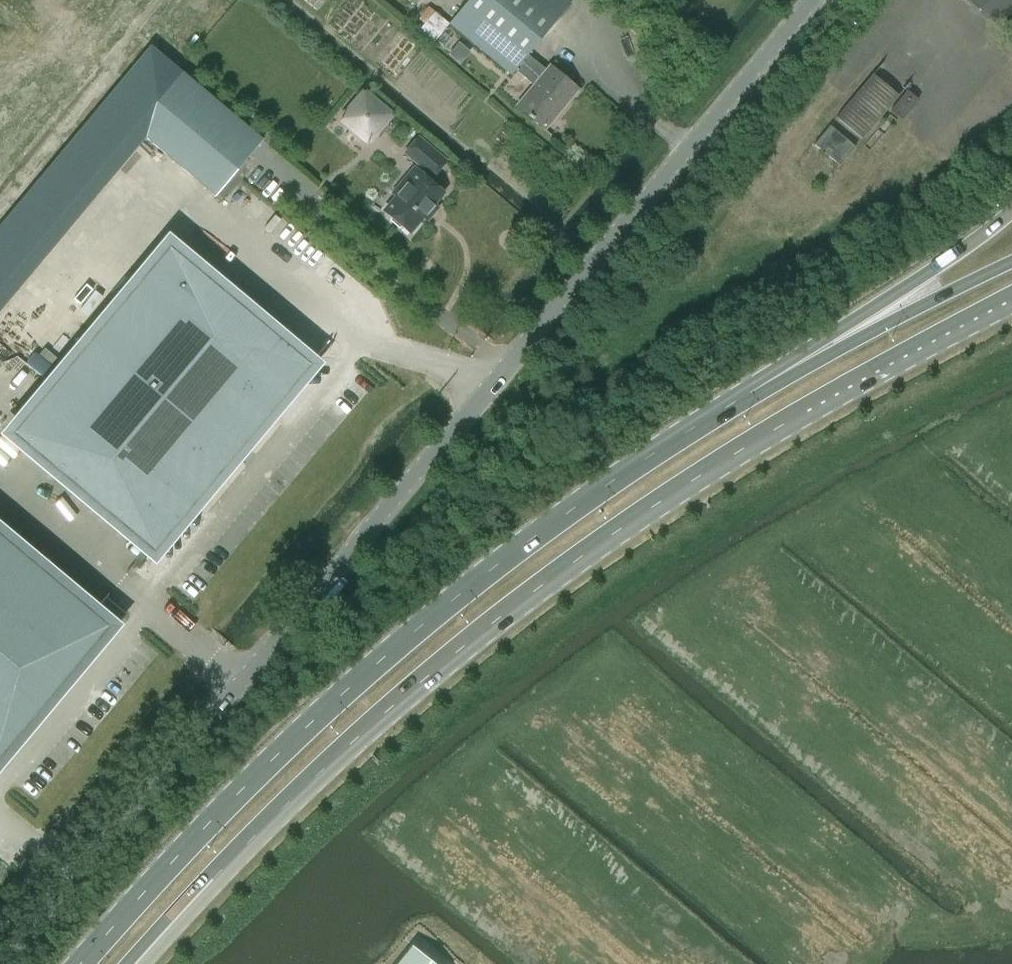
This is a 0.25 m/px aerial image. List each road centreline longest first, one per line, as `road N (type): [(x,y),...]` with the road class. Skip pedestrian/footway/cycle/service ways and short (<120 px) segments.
road 1 (unclassified): [(2,963),(813,0)]
road 2 (primary): [(131,963),(268,820),(544,584),(668,492),(911,345),(1011,295)]
road 3 (primary): [(694,436),(530,545),(385,664),(245,788),(75,963)]
road 4 (primary): [(1011,204),(753,384),(694,436)]
road 5 (primary): [(1011,257),(900,309),(694,436)]

